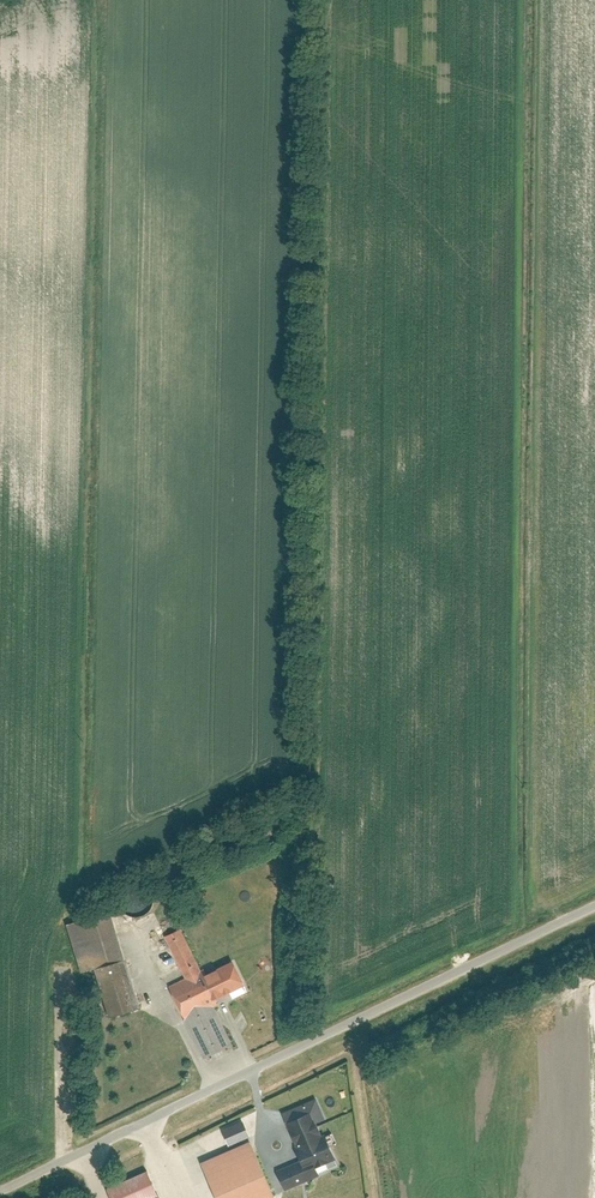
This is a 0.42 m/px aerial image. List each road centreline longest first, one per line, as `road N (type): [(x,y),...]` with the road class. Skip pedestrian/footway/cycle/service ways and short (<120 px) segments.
road 1 (residential): [(0,1193),(594,906)]

